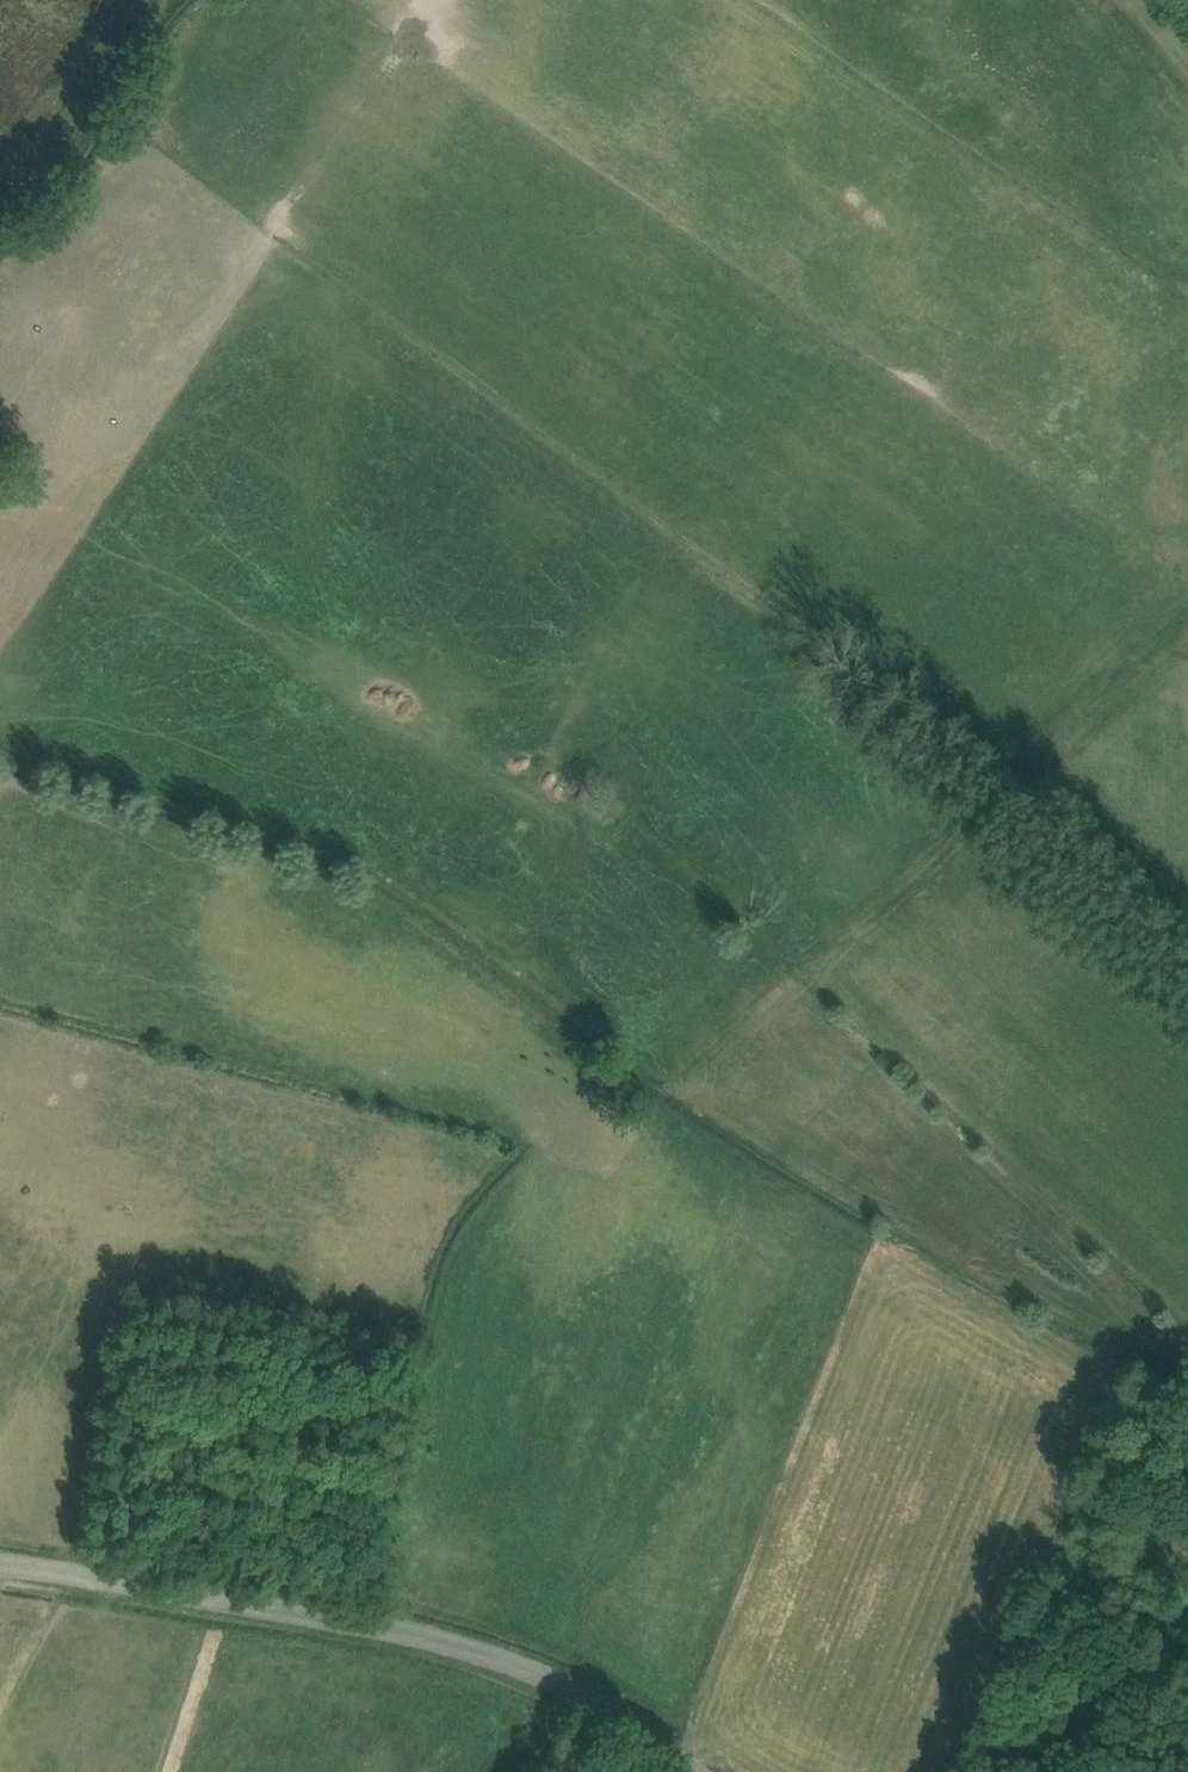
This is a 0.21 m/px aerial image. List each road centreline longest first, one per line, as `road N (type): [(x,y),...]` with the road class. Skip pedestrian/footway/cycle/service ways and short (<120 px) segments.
road 1 (track): [(681,1771),(505,1670),(180,1600),(0,1572)]

